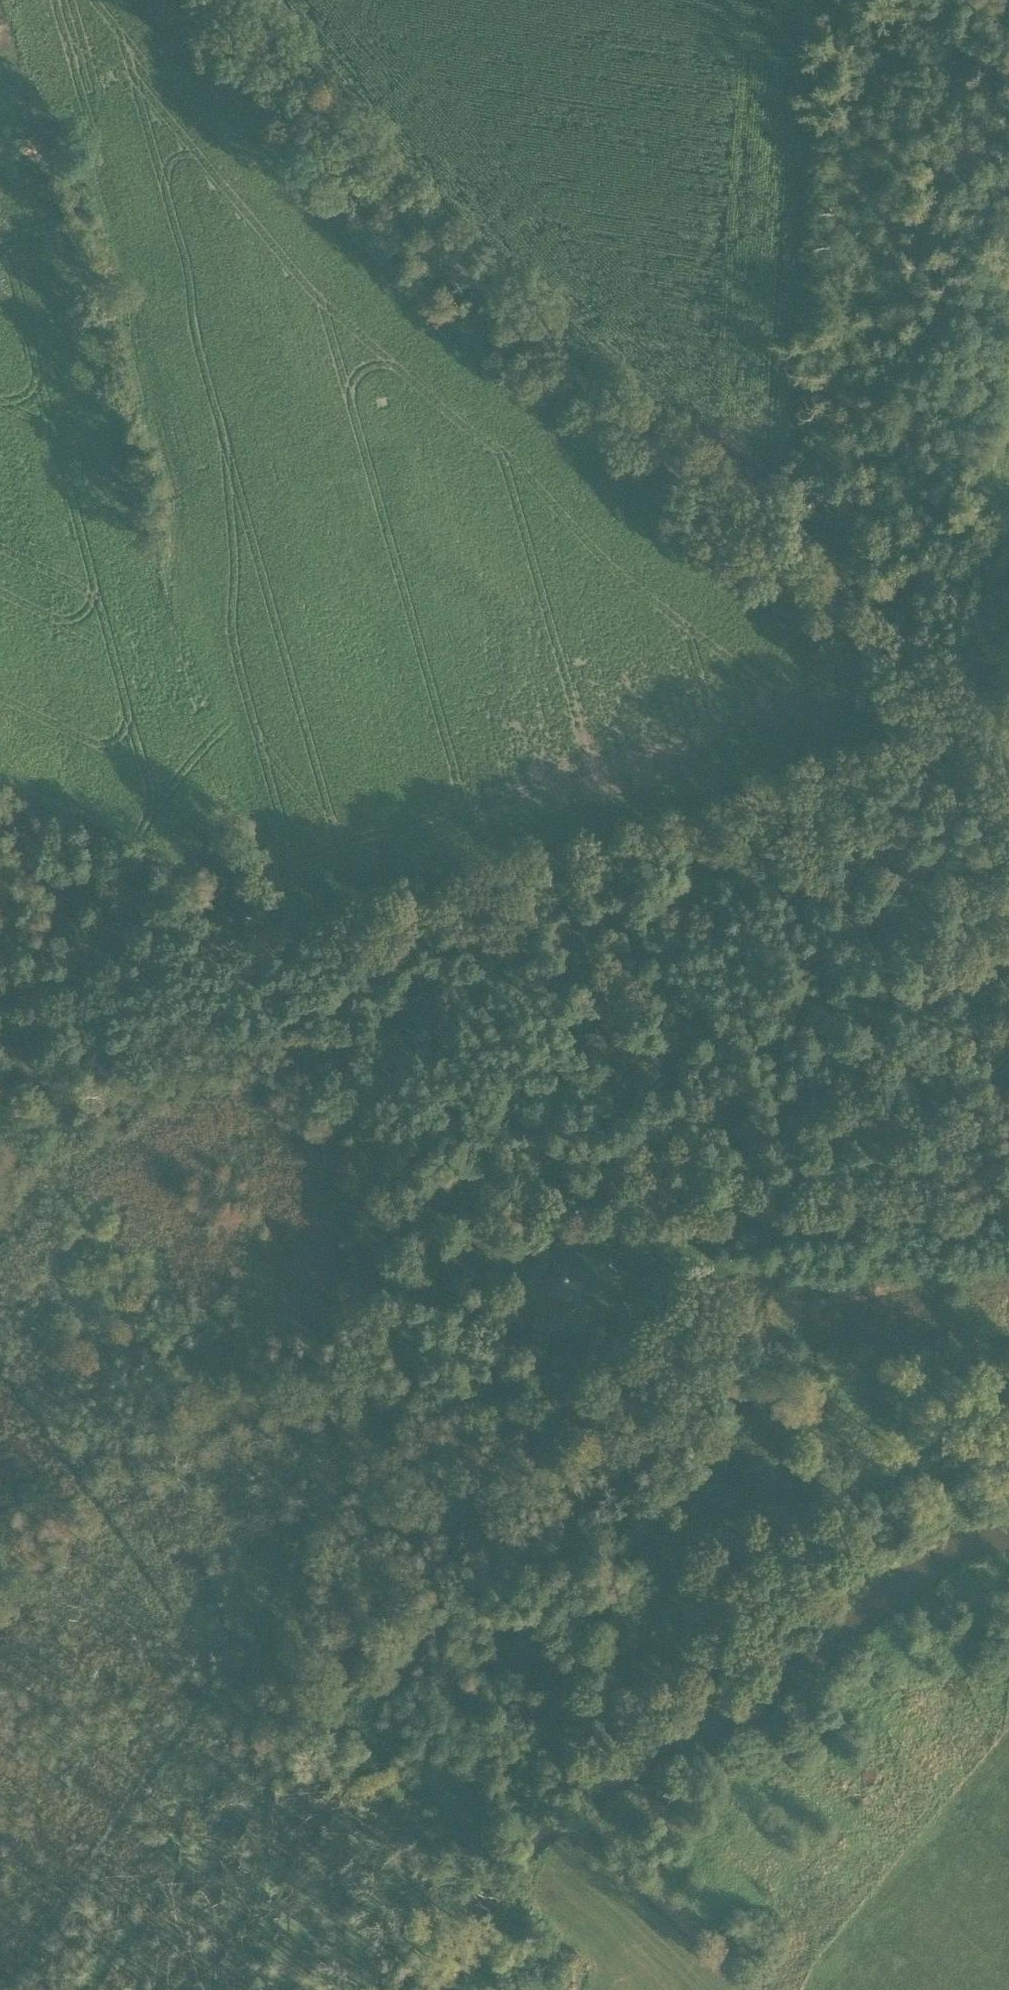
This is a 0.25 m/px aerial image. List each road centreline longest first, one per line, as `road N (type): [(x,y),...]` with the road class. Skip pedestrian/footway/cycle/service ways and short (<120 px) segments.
road 1 (track): [(1008,857),(924,708),(345,162),(216,0)]
road 2 (track): [(545,1242),(667,1195),(880,1140),(962,1097),(1008,1057)]

